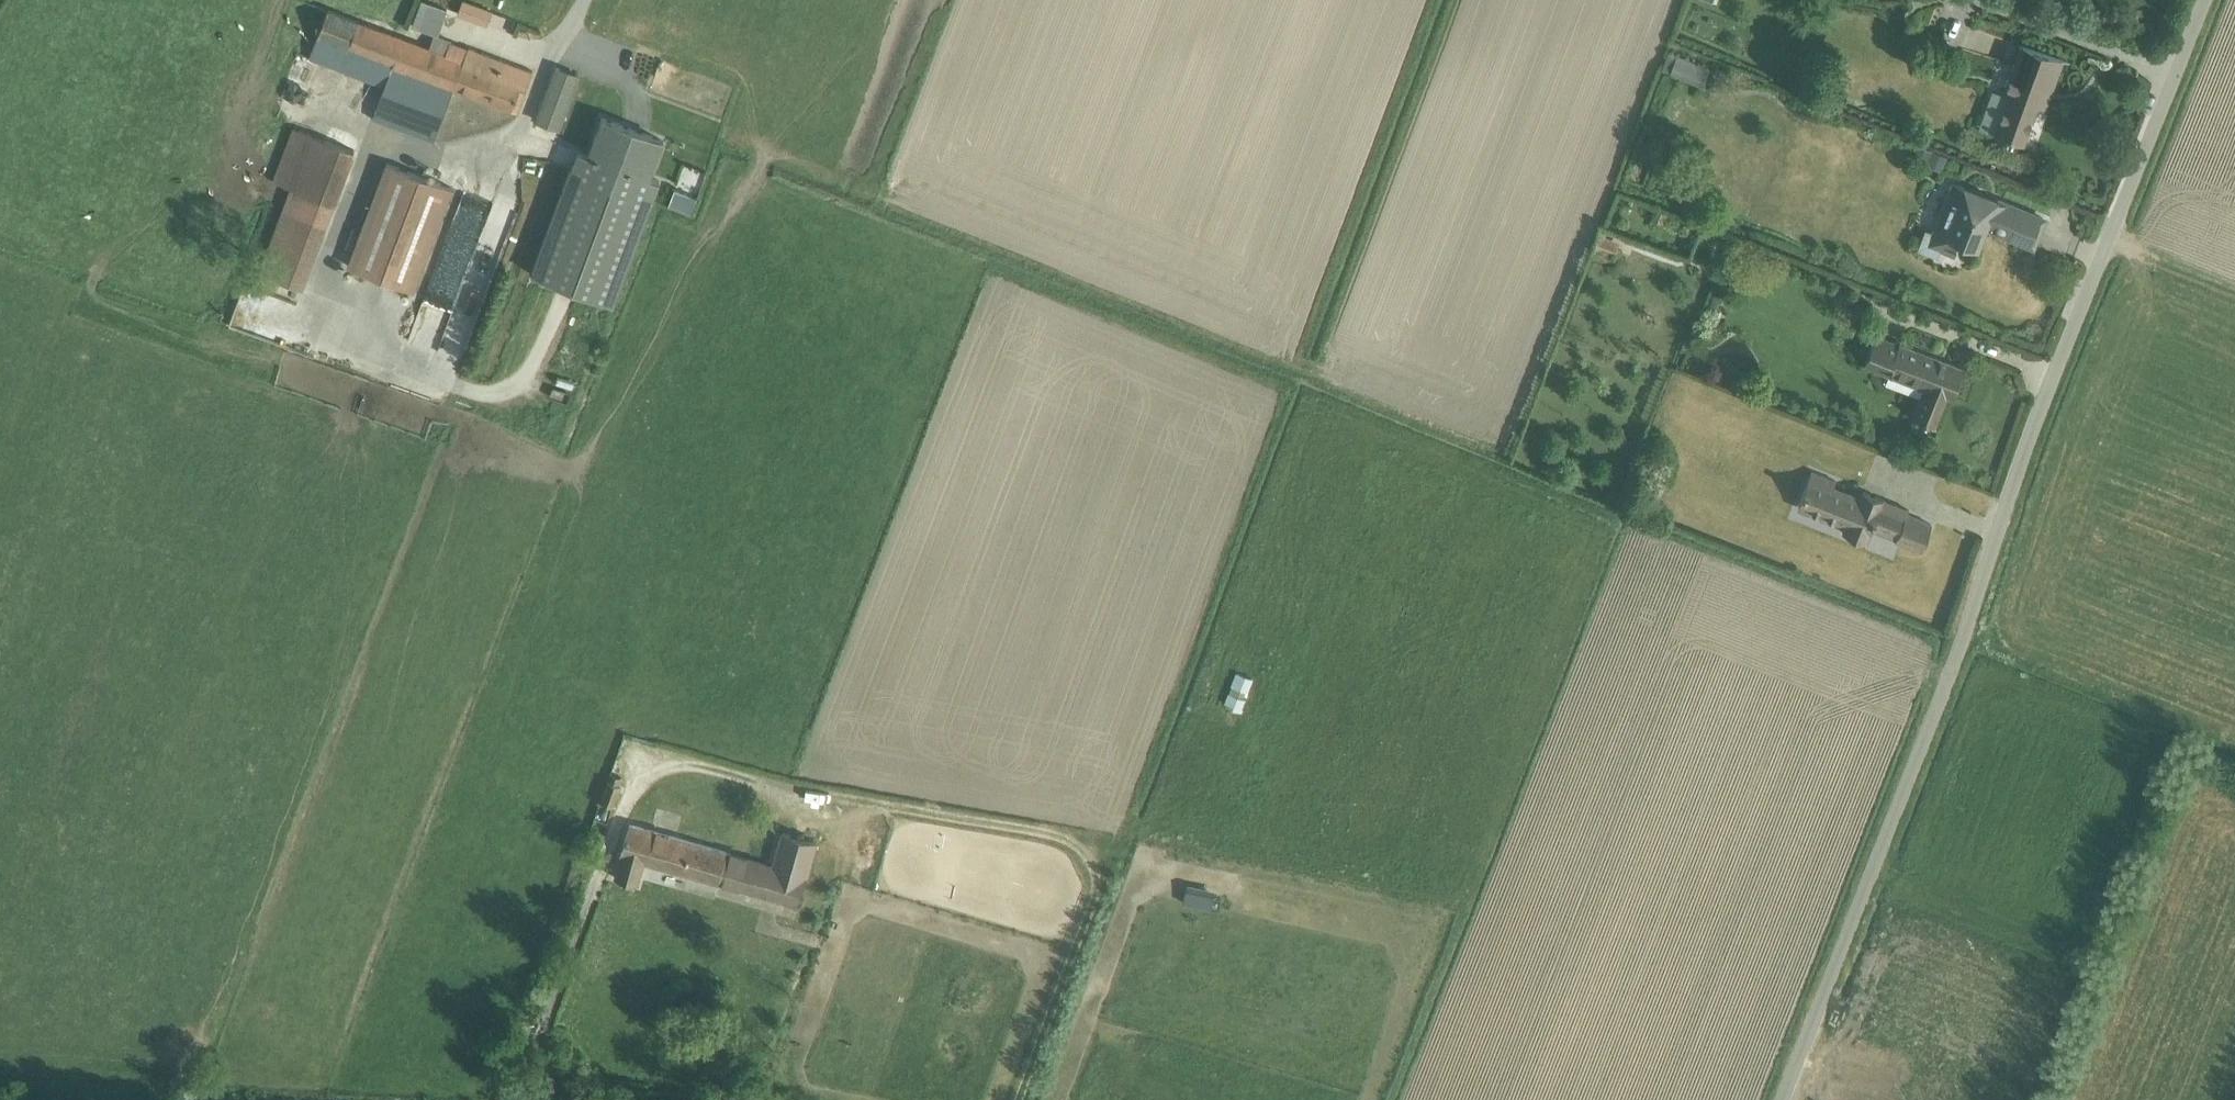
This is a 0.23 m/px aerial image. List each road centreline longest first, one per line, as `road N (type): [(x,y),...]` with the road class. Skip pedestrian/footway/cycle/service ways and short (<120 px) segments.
road 1 (residential): [(2209,0),(1793,1099)]

